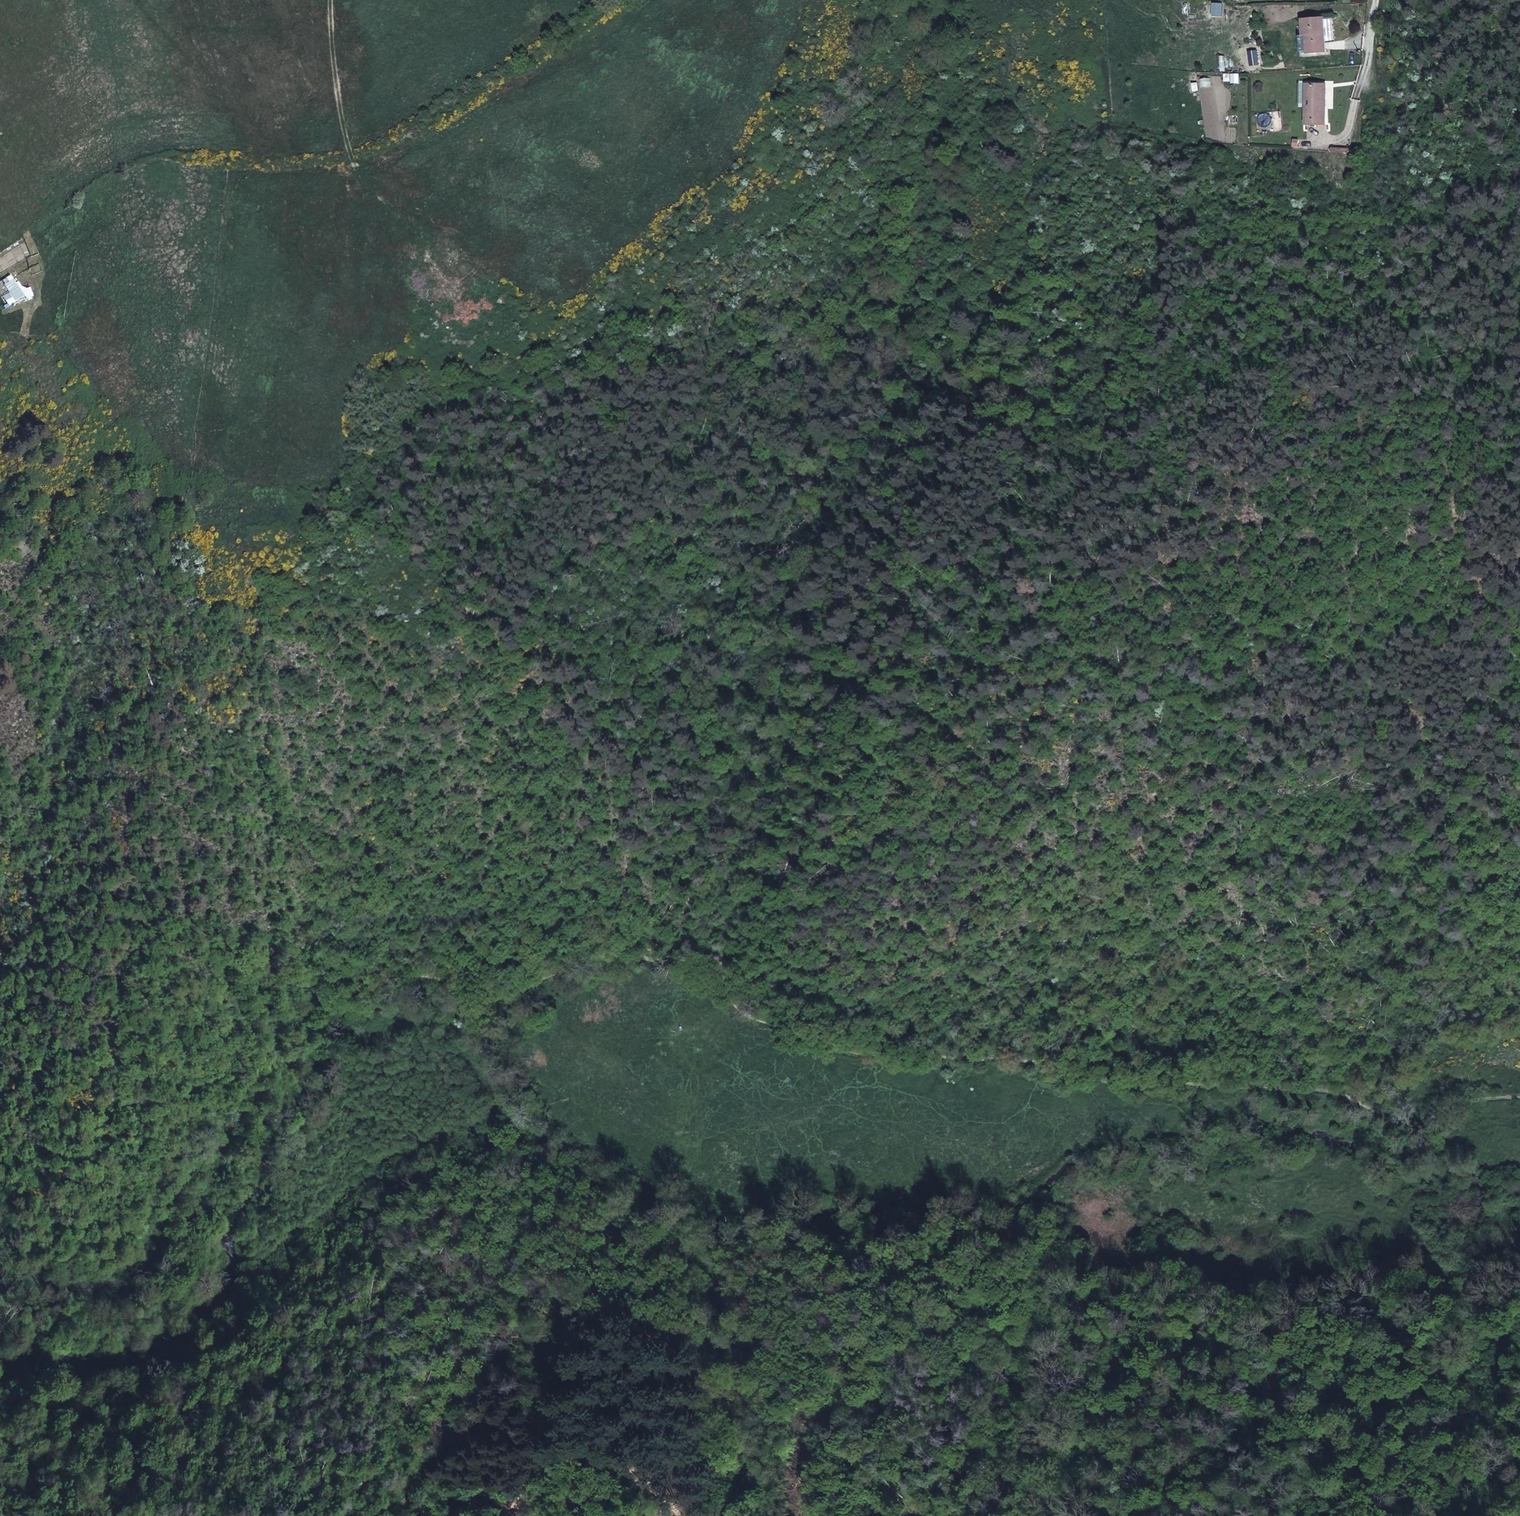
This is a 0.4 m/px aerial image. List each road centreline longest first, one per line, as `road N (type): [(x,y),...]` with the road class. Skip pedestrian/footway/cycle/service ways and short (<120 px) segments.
road 1 (track): [(1381,1515),(1305,1494),(1250,1493),(1194,1500),(1151,1515)]

